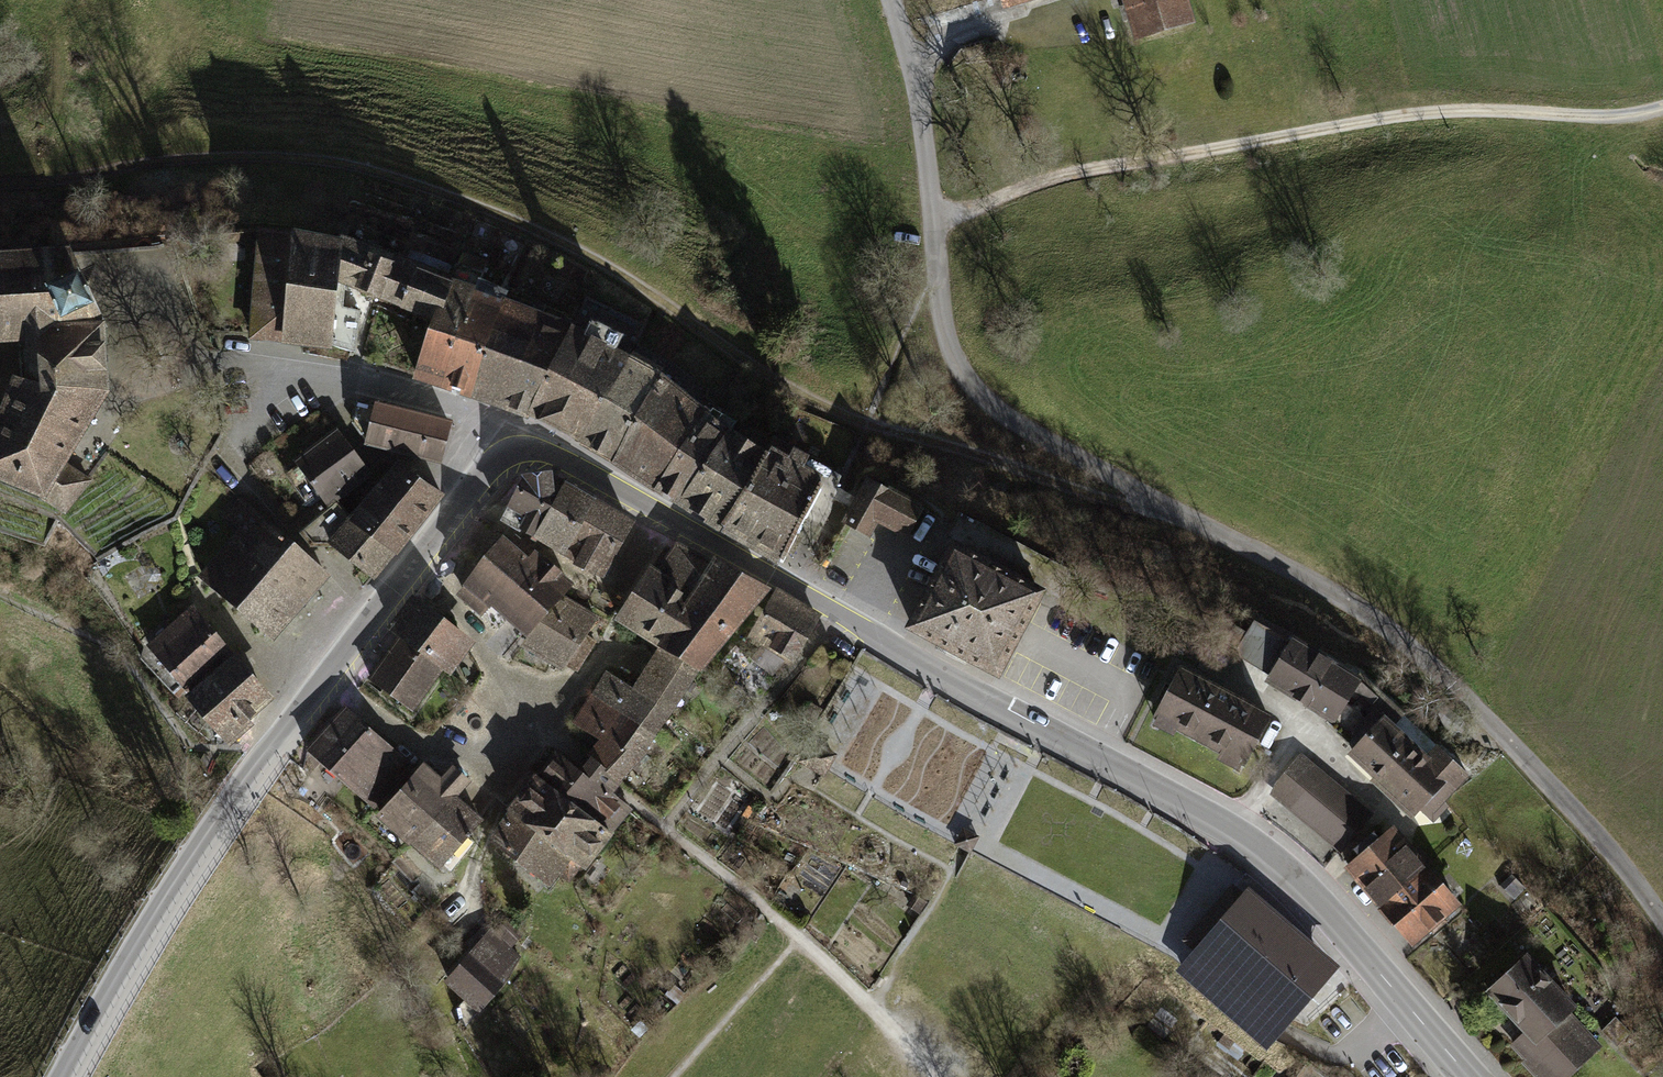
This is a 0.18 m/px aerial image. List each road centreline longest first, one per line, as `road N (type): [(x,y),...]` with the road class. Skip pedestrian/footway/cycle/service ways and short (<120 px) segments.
road 1 (unclassified): [(1662,921),(1596,834),(1413,649),(1314,583),(1015,422),(974,386),(952,350),(940,305),(919,107),(893,0)]
road 2 (tertiary): [(516,448),(552,454),(1245,839),(1335,919),(1469,1076)]
road 3 (track): [(0,185),(193,159),(295,158),(369,171),(585,254),(748,364),(867,422)]
road 4 (tertiary): [(62,1076),(159,905),(248,773),(489,465),(516,448)]
road 5 (track): [(933,227),(1075,172),(1416,113),(1602,117),(1662,108)]
road 6 (track): [(665,827),(800,938),(935,1076)]
road 7 (residential): [(212,359),(397,388),(482,417),(516,448)]
road 8 (track): [(1172,512),(1100,498),(867,422)]
road 9 (track): [(665,827),(832,610)]
road 10 (track): [(539,728),(665,827)]

